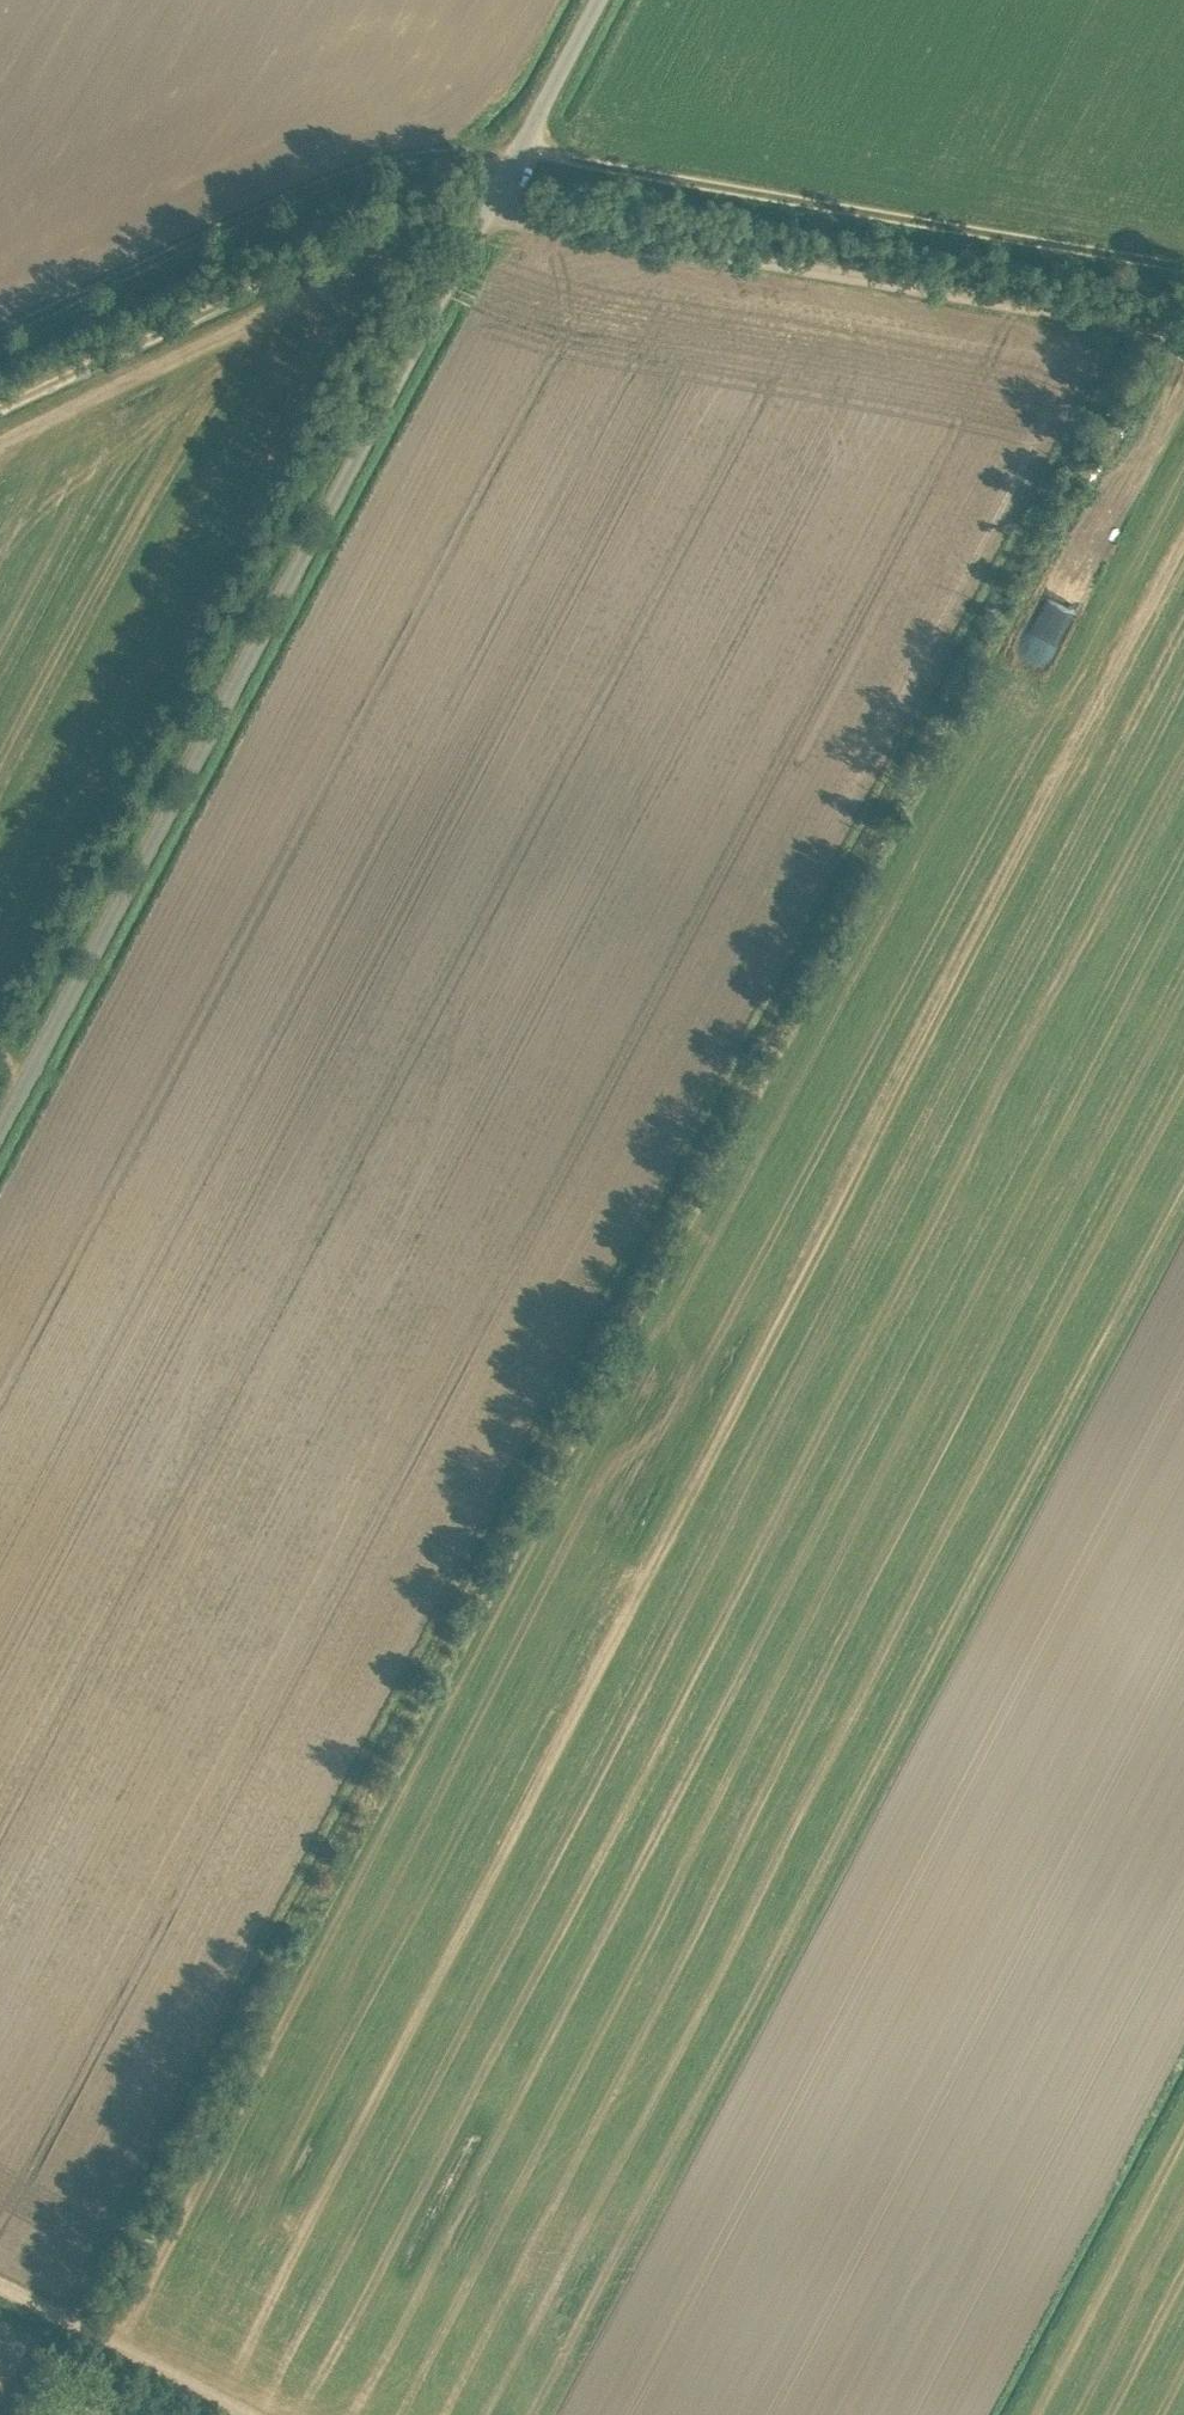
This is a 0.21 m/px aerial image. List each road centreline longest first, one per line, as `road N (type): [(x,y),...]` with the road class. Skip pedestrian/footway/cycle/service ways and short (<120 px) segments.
road 1 (track): [(597,0),(0,1127)]
road 2 (track): [(1183,262),(519,149),(392,155),(0,332)]
road 3 (track): [(1183,331),(483,218),(401,228),(0,406)]
road 4 (track): [(259,2414),(0,2280)]

